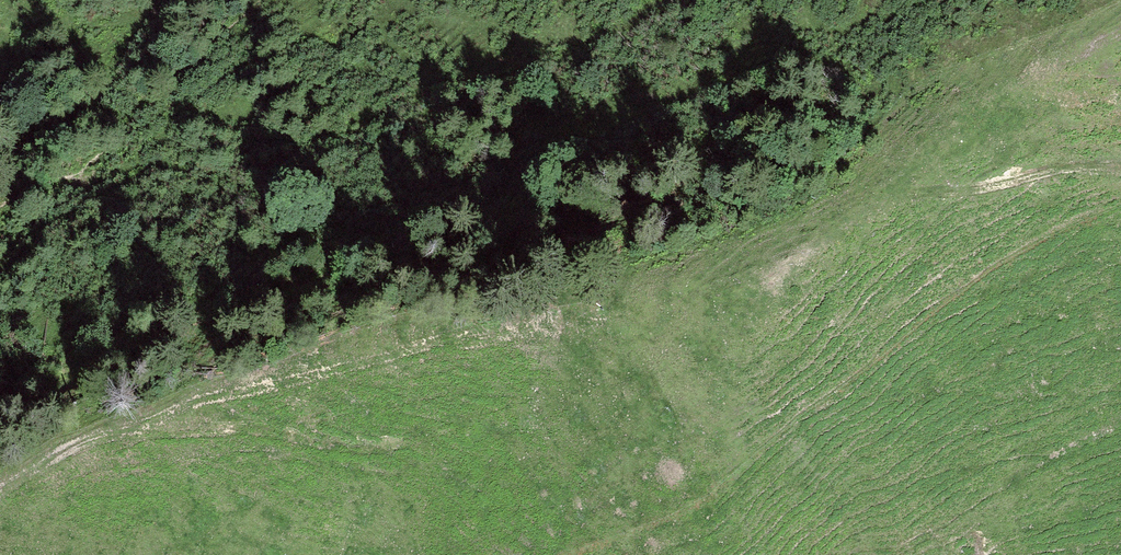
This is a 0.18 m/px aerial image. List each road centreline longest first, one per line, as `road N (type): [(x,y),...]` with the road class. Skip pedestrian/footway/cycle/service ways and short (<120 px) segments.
road 1 (track): [(120,436),(213,397),(394,353),(716,296),(776,274),(884,203),(919,194)]
road 2 (track): [(0,492),(91,441),(120,436),(258,427),(338,445),(471,421)]
road 3 (track): [(1120,167),(919,194)]

